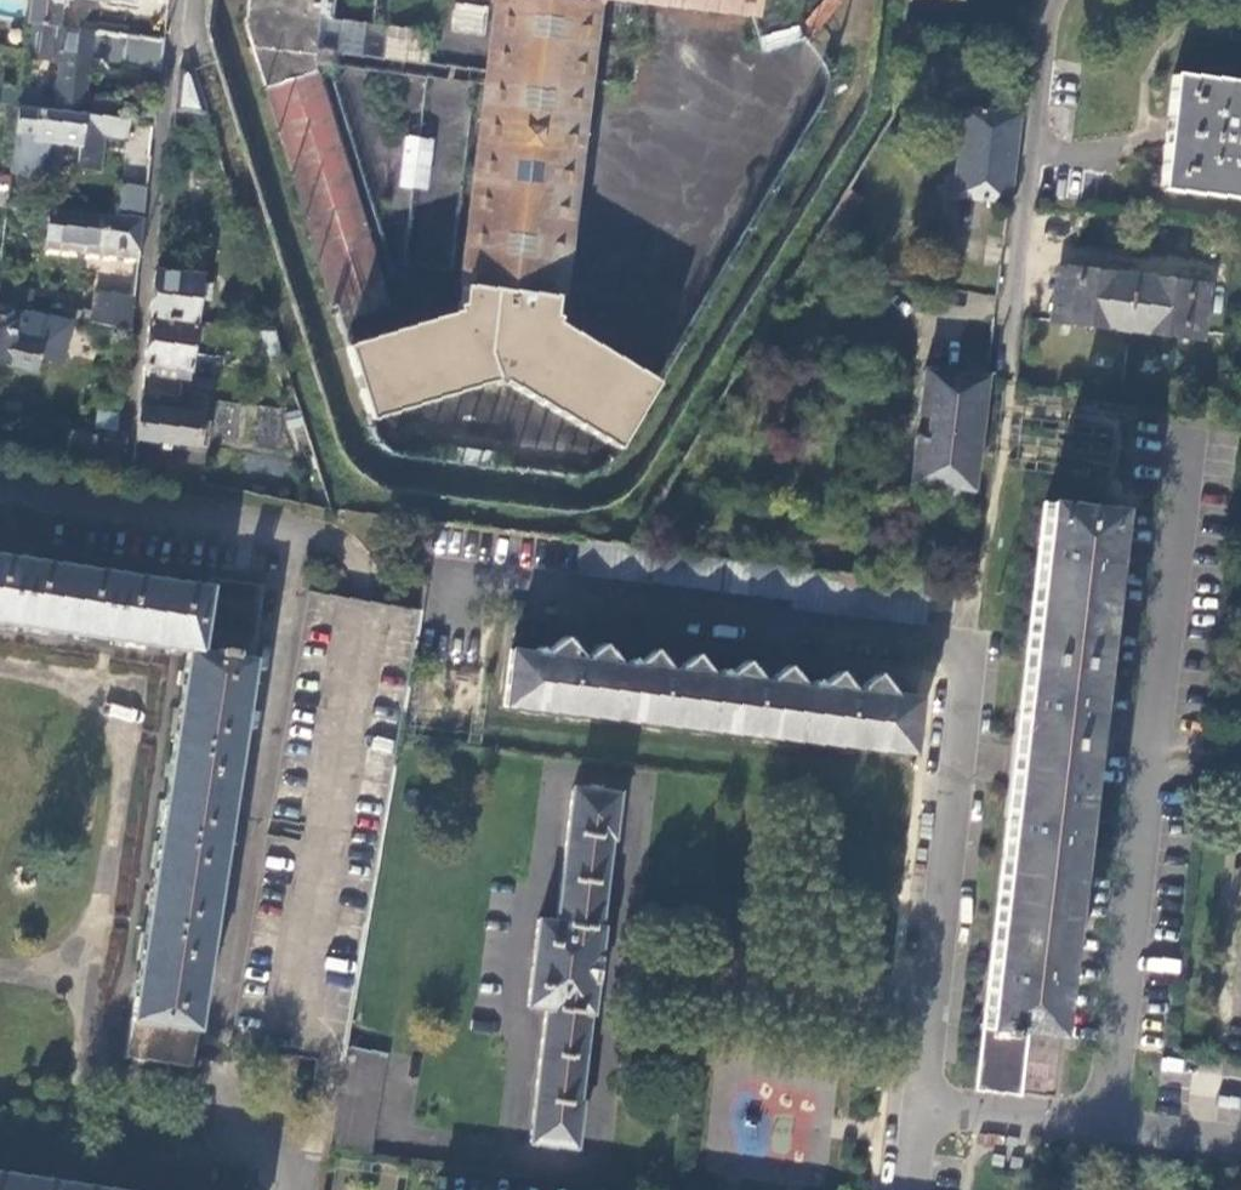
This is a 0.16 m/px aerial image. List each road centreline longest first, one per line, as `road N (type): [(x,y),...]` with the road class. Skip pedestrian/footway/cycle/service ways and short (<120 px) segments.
road 1 (residential): [(449,589),(968,659),(923,1107)]
road 2 (residential): [(1110,1129),(1183,433)]
road 3 (residential): [(181,0),(125,457)]
road 4 (residential): [(1047,0),(1008,379)]
road 5 (residential): [(923,1107),(1110,1129)]
road 6 (residential): [(1240,1142),(1110,1129)]

